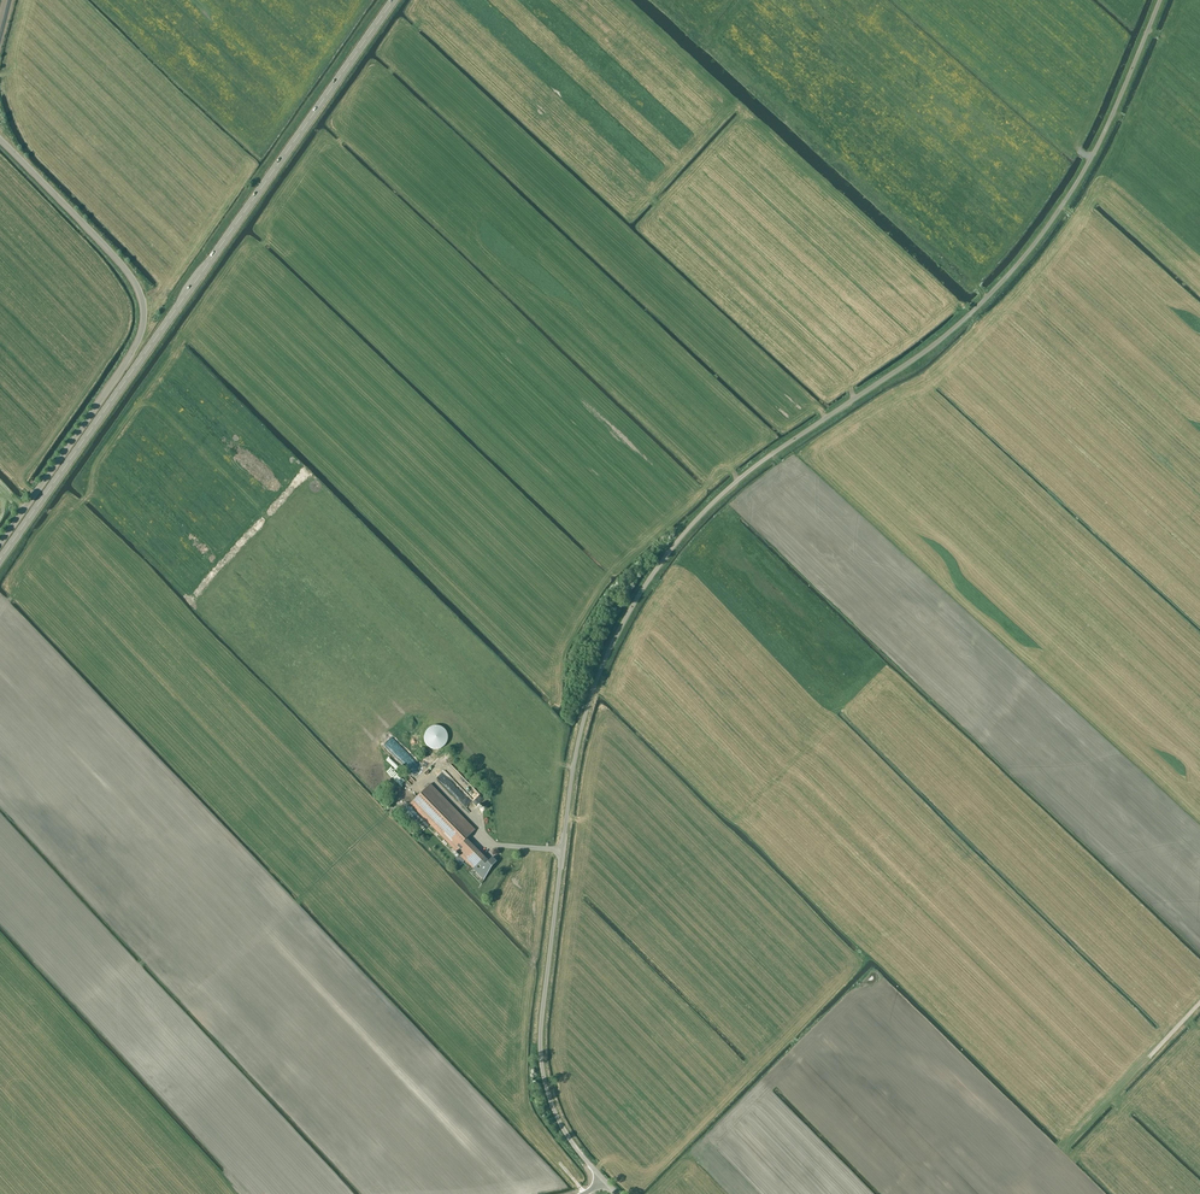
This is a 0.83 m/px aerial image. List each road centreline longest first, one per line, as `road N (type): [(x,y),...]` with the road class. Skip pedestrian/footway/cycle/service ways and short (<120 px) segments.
road 1 (unclassified): [(604,1181),(553,1107),(543,1049),(569,800),(603,664),(629,611),(701,514),(787,443),(938,341),(1015,265),(1094,153),(1161,0)]
road 2 (primary): [(0,559),(395,0)]
road 3 (unclassified): [(0,544),(129,361),(146,316),(129,273),(0,140)]

